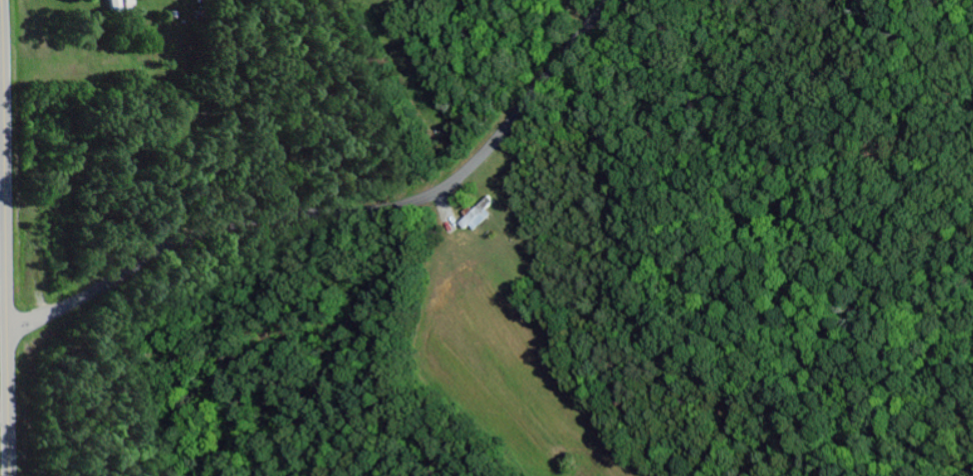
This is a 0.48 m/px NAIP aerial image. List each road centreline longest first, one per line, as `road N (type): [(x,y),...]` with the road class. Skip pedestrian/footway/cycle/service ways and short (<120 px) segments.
road 1 (residential): [(617,0),(510,130),(434,195),(395,209),(239,224),(187,238),(65,309),(6,332)]
road 2 (secondary): [(7,475),(3,0)]

